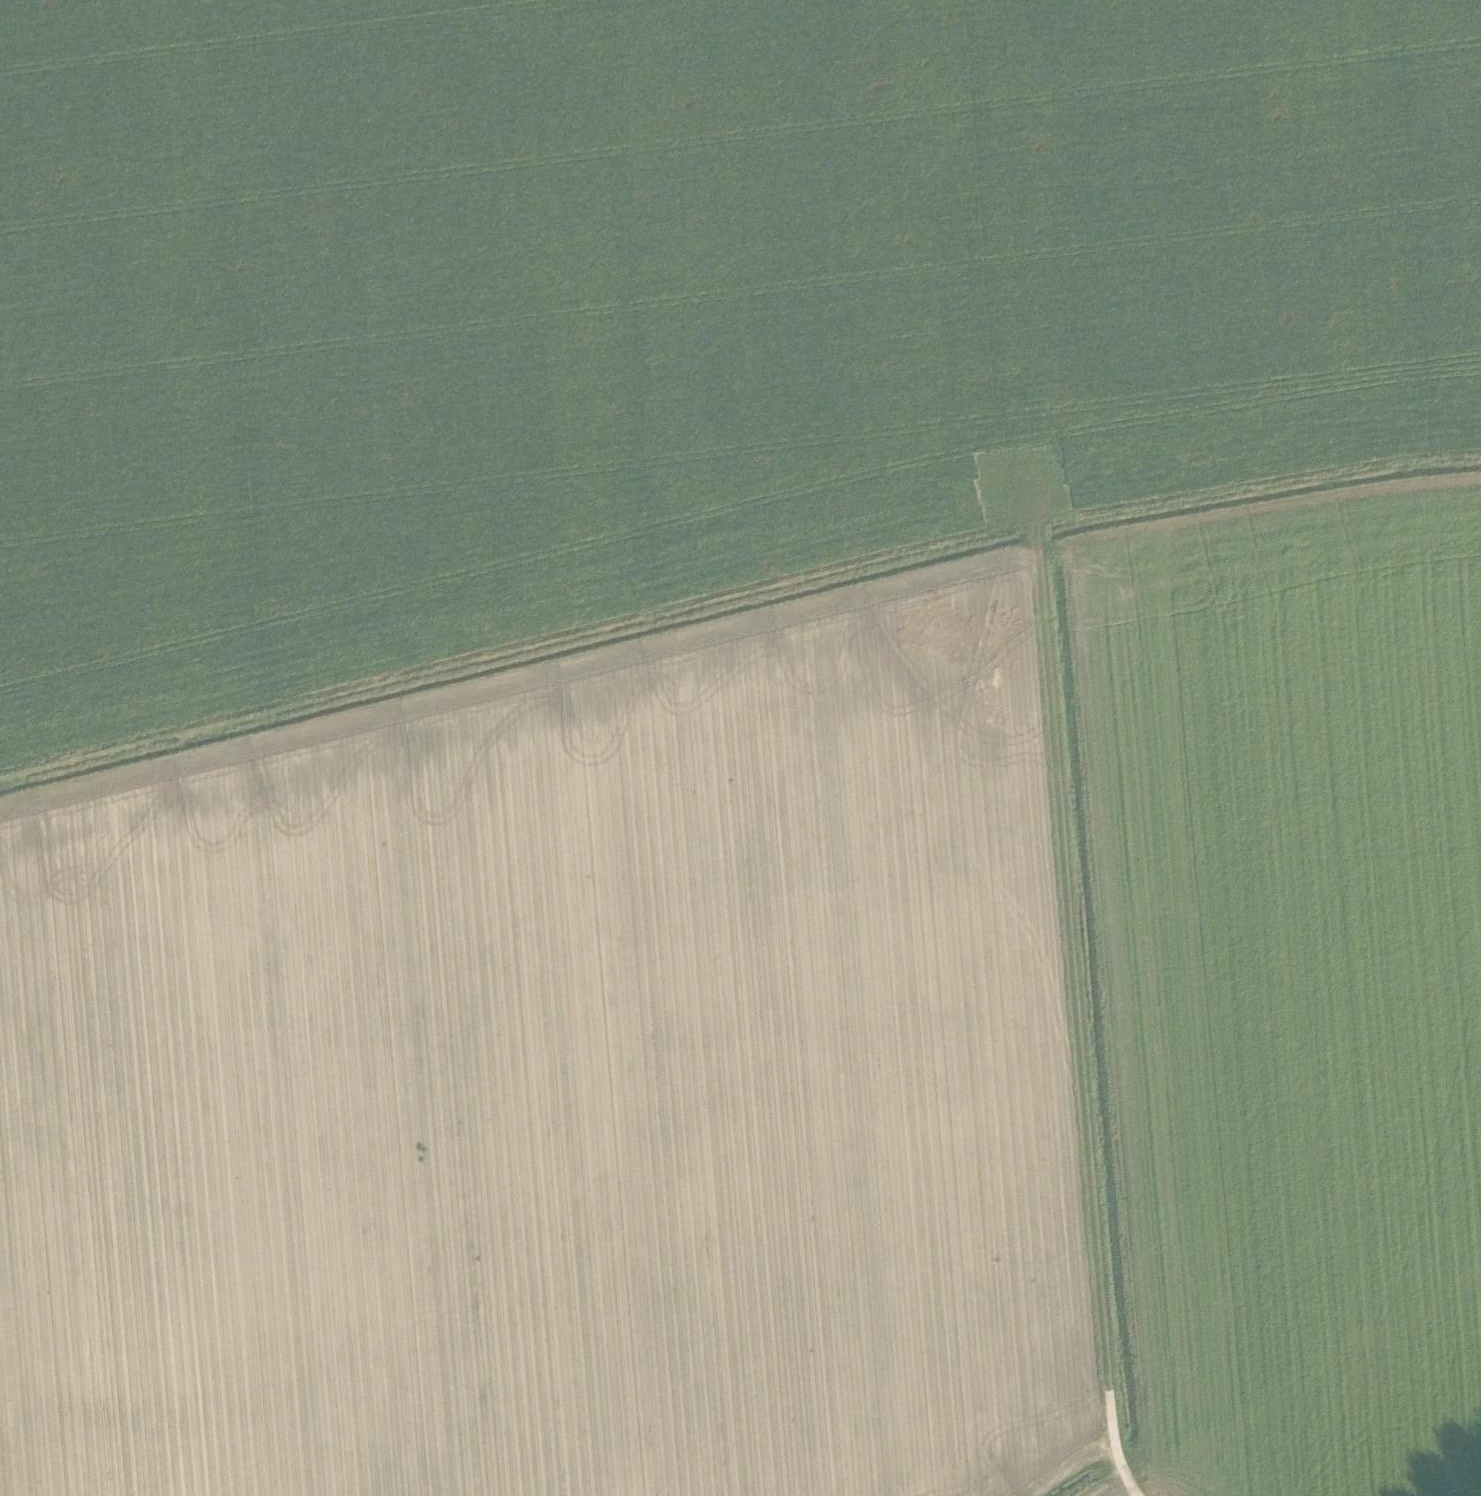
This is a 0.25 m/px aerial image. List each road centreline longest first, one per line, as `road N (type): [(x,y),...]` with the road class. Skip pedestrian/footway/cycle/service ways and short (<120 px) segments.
road 1 (track): [(1141,1495),(1117,1453),(1109,1391),(1036,549)]

